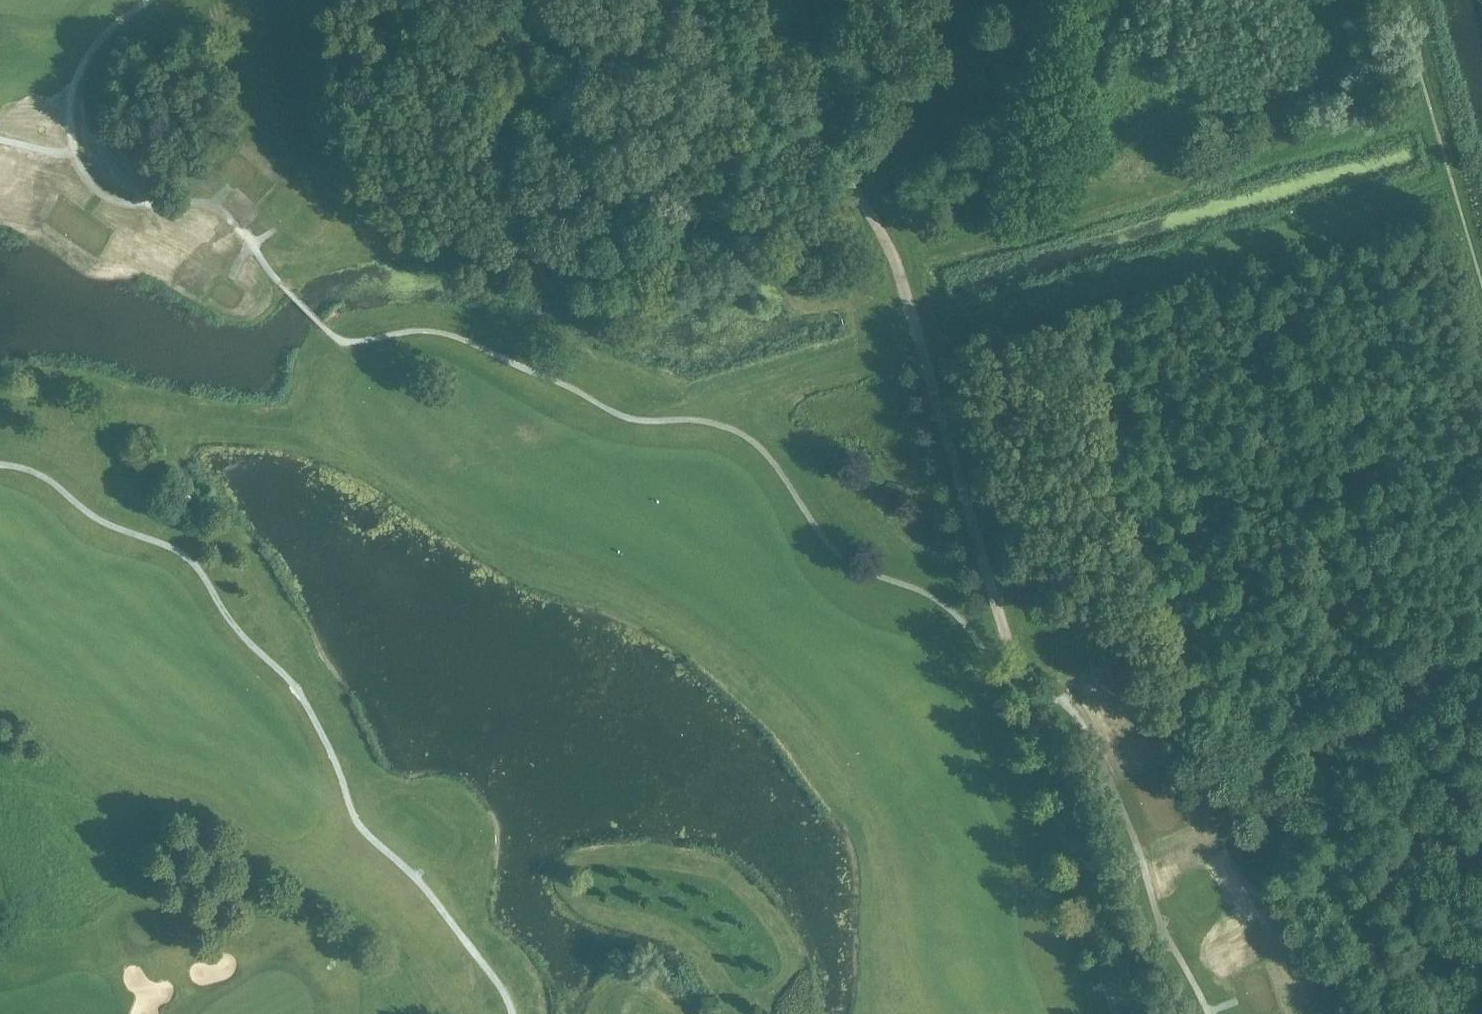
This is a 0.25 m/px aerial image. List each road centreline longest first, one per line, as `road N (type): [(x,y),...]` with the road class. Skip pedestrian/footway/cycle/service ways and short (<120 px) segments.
road 1 (track): [(970,0),(910,165),(888,193),(869,201)]

